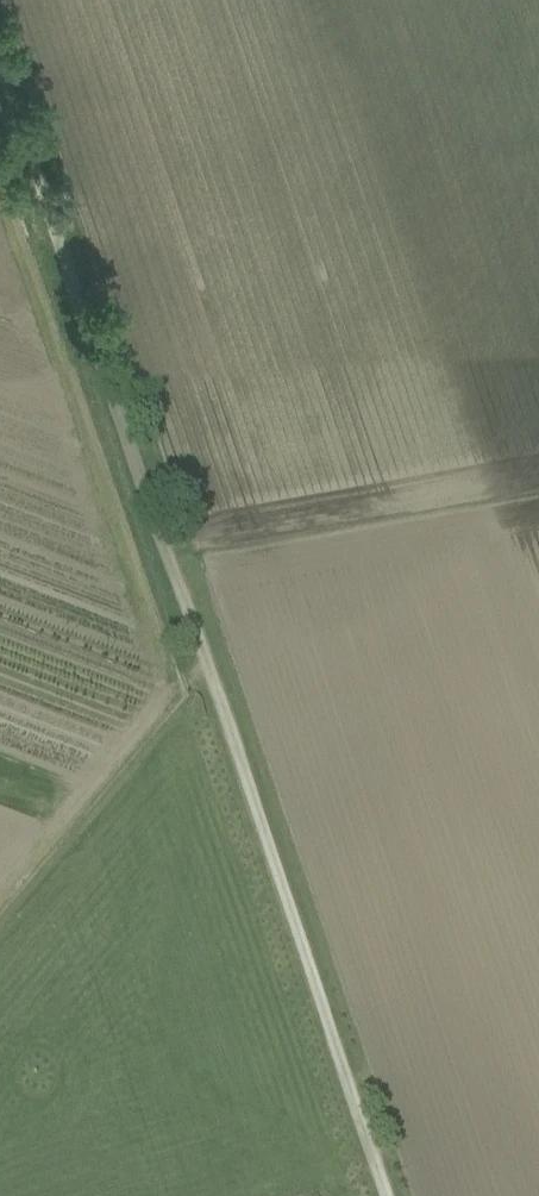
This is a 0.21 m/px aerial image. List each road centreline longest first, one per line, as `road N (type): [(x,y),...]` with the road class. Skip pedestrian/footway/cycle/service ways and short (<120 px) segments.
road 1 (track): [(0,41),(387,1195)]

